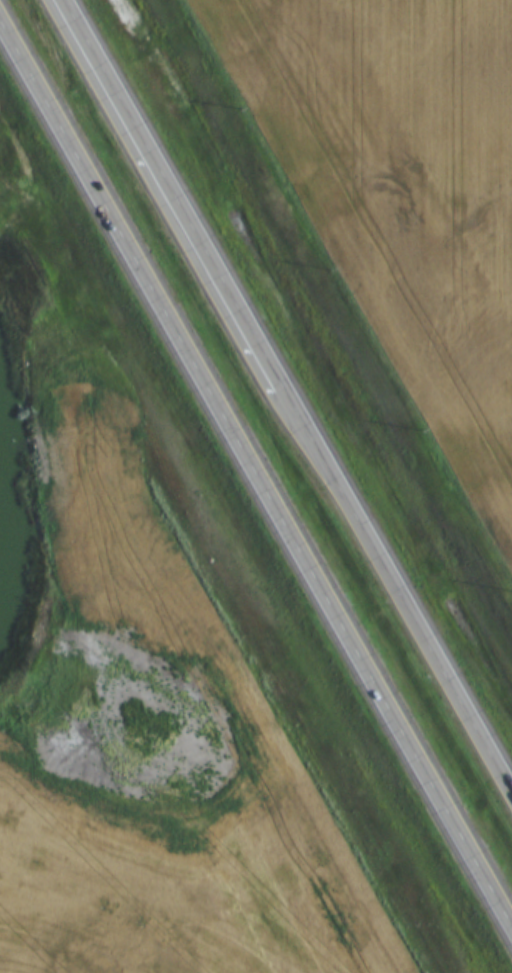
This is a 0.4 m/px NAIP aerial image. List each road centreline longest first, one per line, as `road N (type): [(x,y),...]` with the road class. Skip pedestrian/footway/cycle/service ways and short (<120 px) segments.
road 1 (trunk): [(0,21),(511,925)]
road 2 (trunk): [(511,796),(276,378)]
road 3 (trunk): [(276,378),(62,0)]

